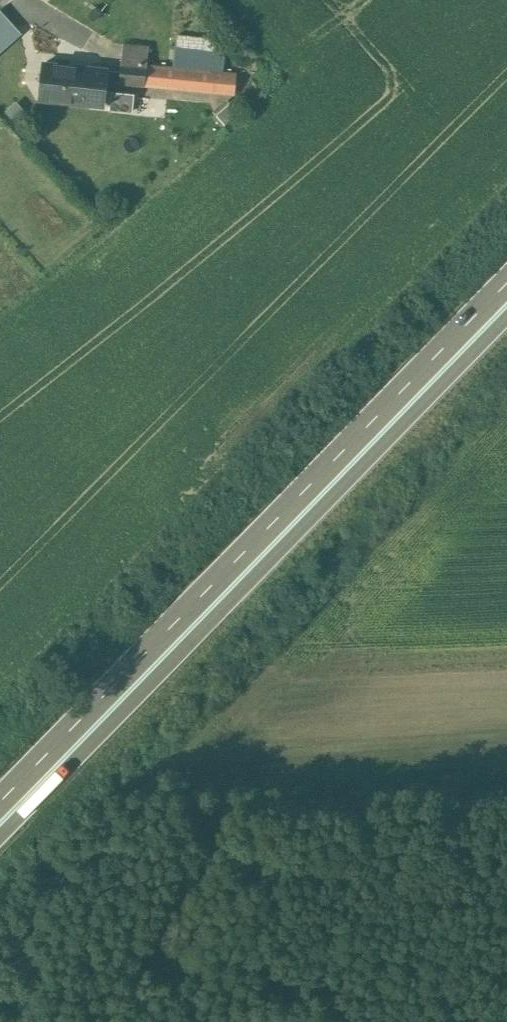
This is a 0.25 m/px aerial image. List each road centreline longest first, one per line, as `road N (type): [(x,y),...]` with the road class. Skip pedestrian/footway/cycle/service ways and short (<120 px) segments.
road 1 (trunk): [(506,272),(0,792)]
road 2 (trunk): [(0,823),(506,306)]

